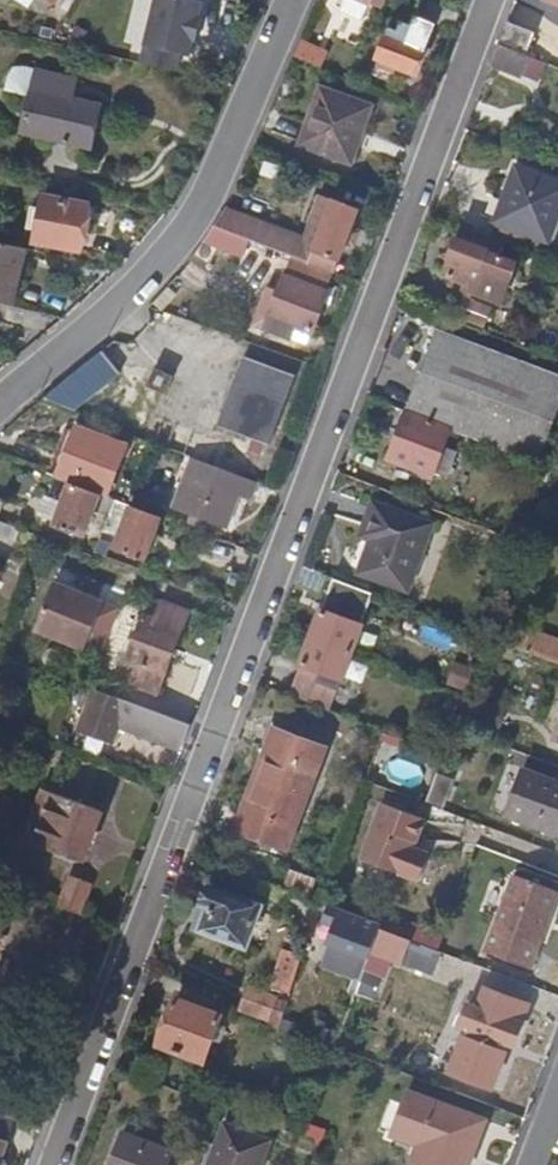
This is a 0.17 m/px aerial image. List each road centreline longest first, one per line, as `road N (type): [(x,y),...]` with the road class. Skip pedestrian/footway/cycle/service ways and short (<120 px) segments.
road 1 (residential): [(489,0),(45,1164)]
road 2 (residential): [(290,0),(206,199),(177,240),(0,403)]

